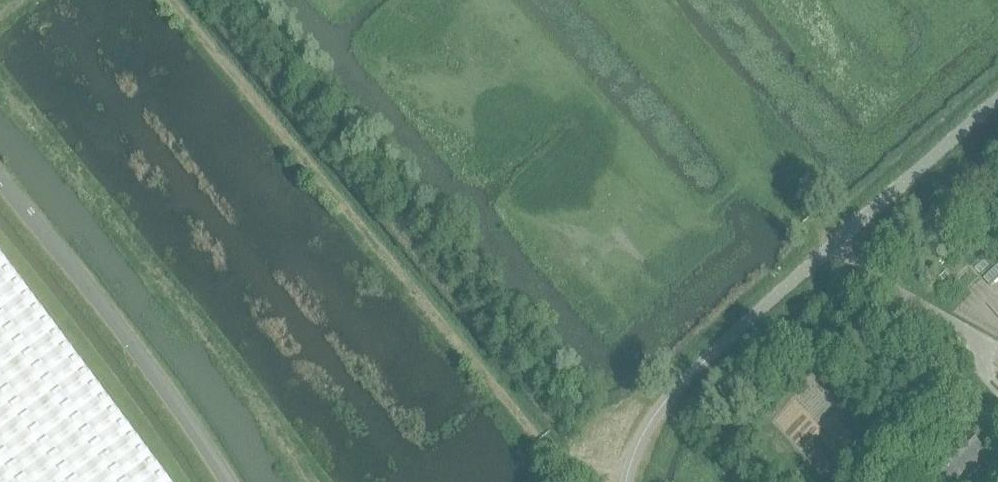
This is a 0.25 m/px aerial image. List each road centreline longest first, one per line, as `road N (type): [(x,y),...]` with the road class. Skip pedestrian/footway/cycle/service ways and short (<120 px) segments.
road 1 (unclassified): [(0,181),(128,338),(228,481)]

